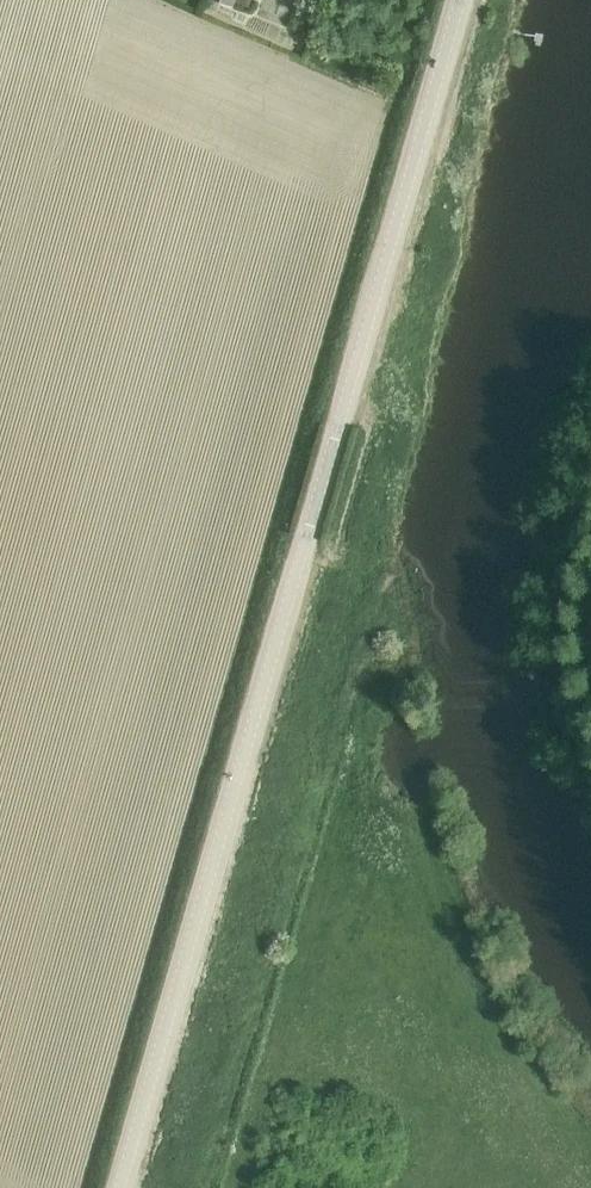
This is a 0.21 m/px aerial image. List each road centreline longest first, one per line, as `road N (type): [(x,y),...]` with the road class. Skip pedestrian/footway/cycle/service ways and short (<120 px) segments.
road 1 (unclassified): [(119,1187),(459,0)]

